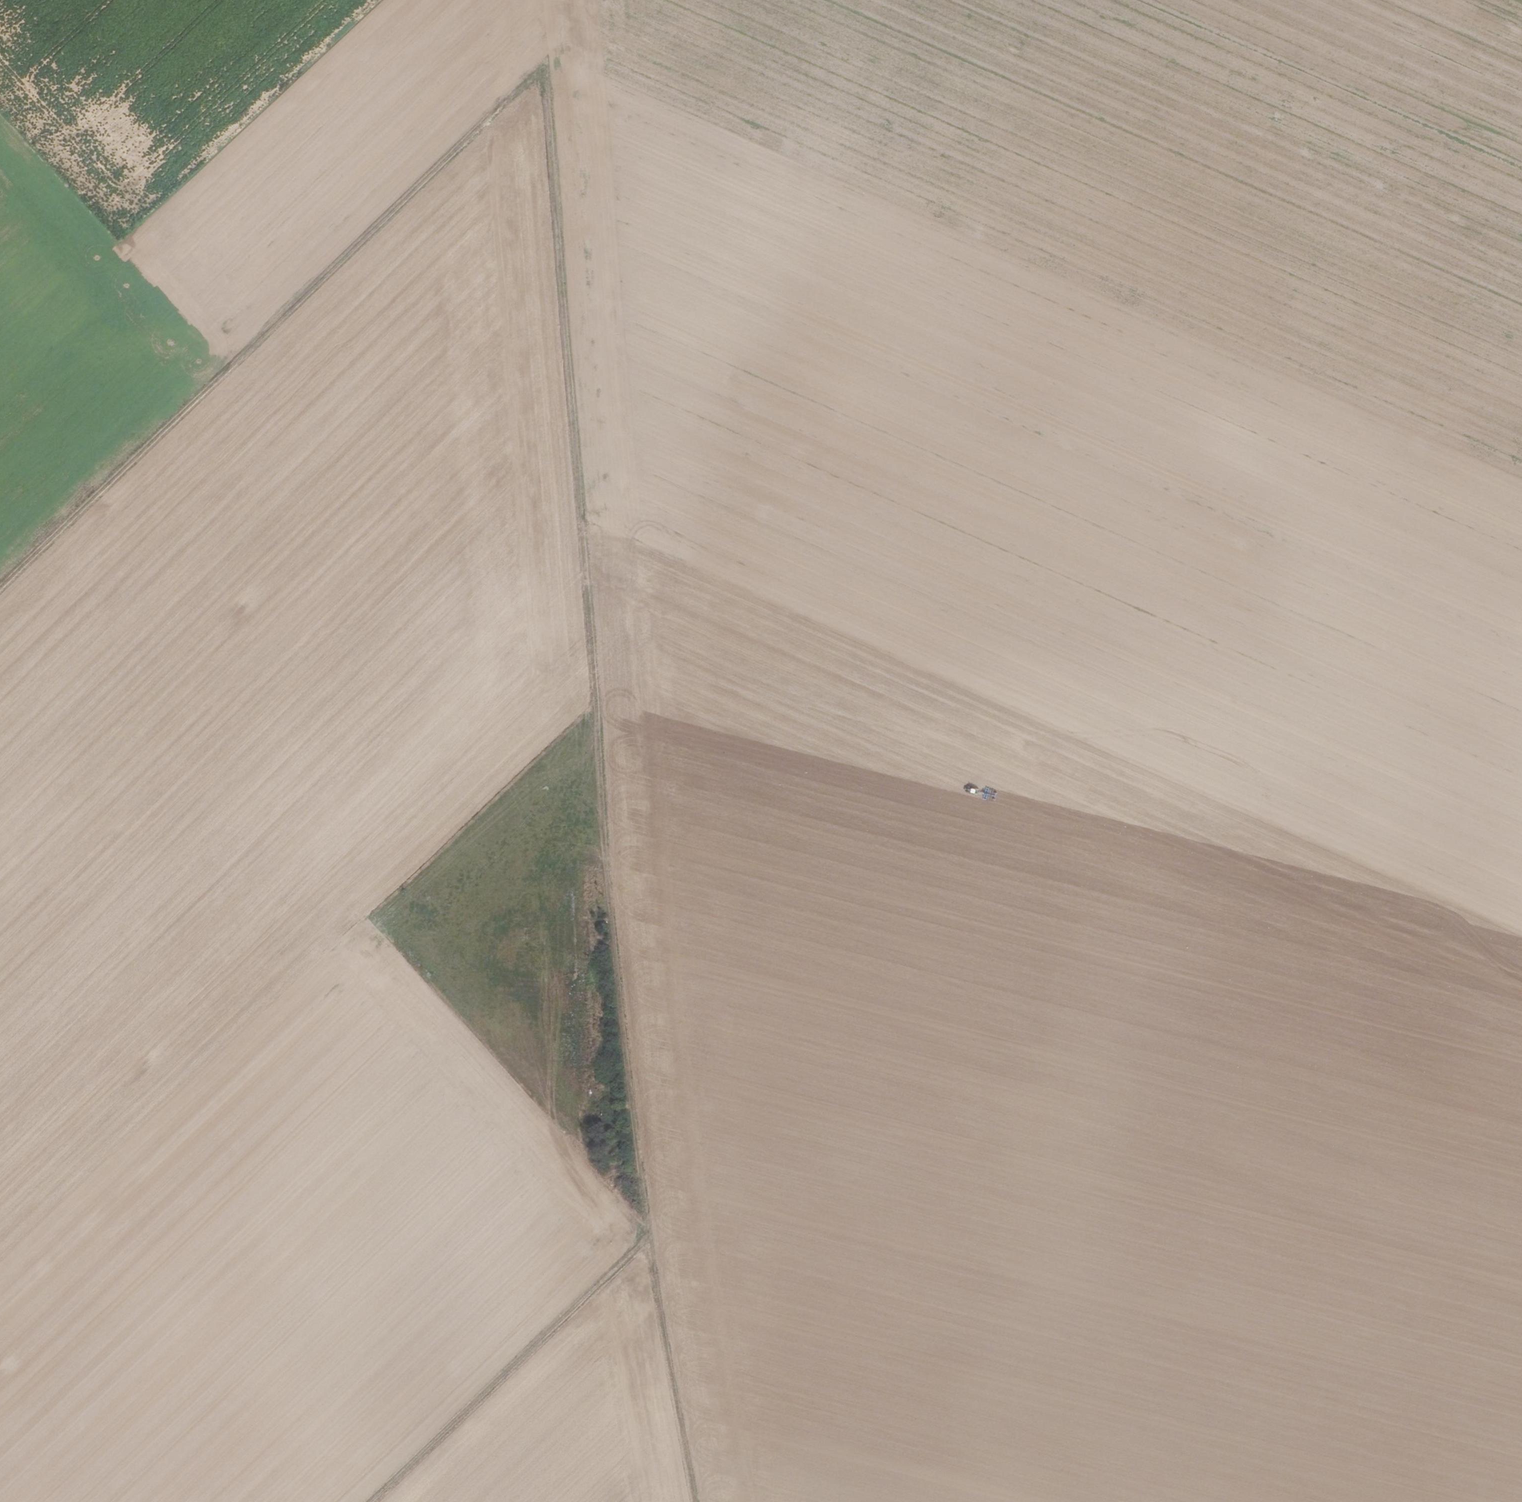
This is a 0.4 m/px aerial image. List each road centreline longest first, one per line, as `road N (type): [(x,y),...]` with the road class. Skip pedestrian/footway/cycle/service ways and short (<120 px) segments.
road 1 (track): [(0,593),(530,80),(543,84),(612,930),(650,1229),(698,1501)]
road 2 (track): [(650,1229),(366,1501)]

